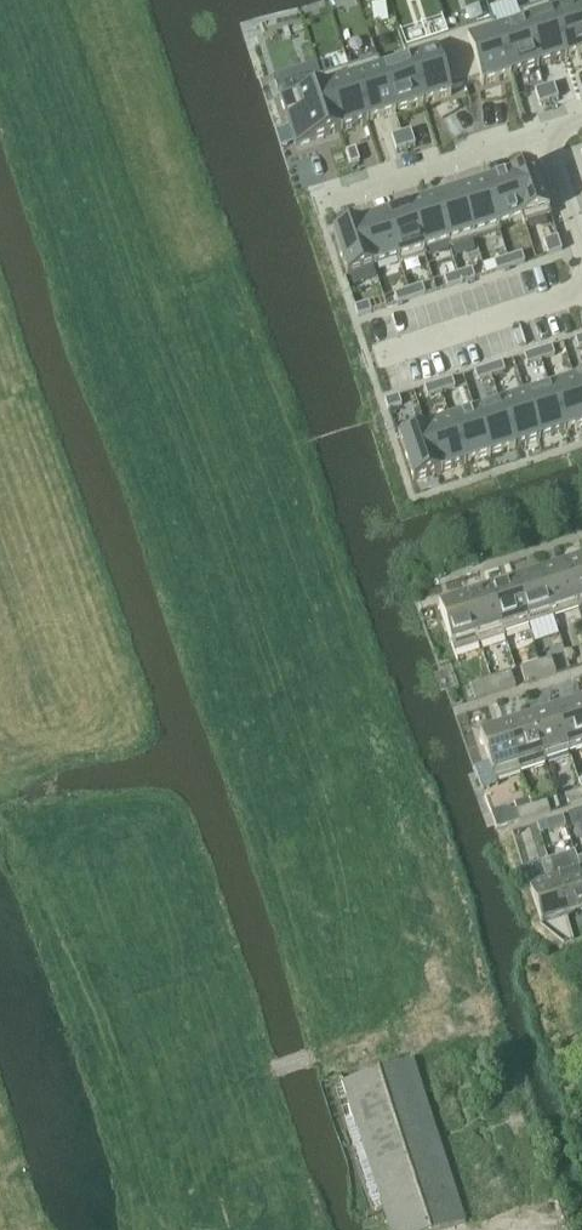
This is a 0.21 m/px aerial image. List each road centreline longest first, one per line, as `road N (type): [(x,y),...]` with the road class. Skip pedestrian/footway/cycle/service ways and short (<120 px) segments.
road 1 (residential): [(542,133),(318,205)]
road 2 (residential): [(581,256),(542,133)]

